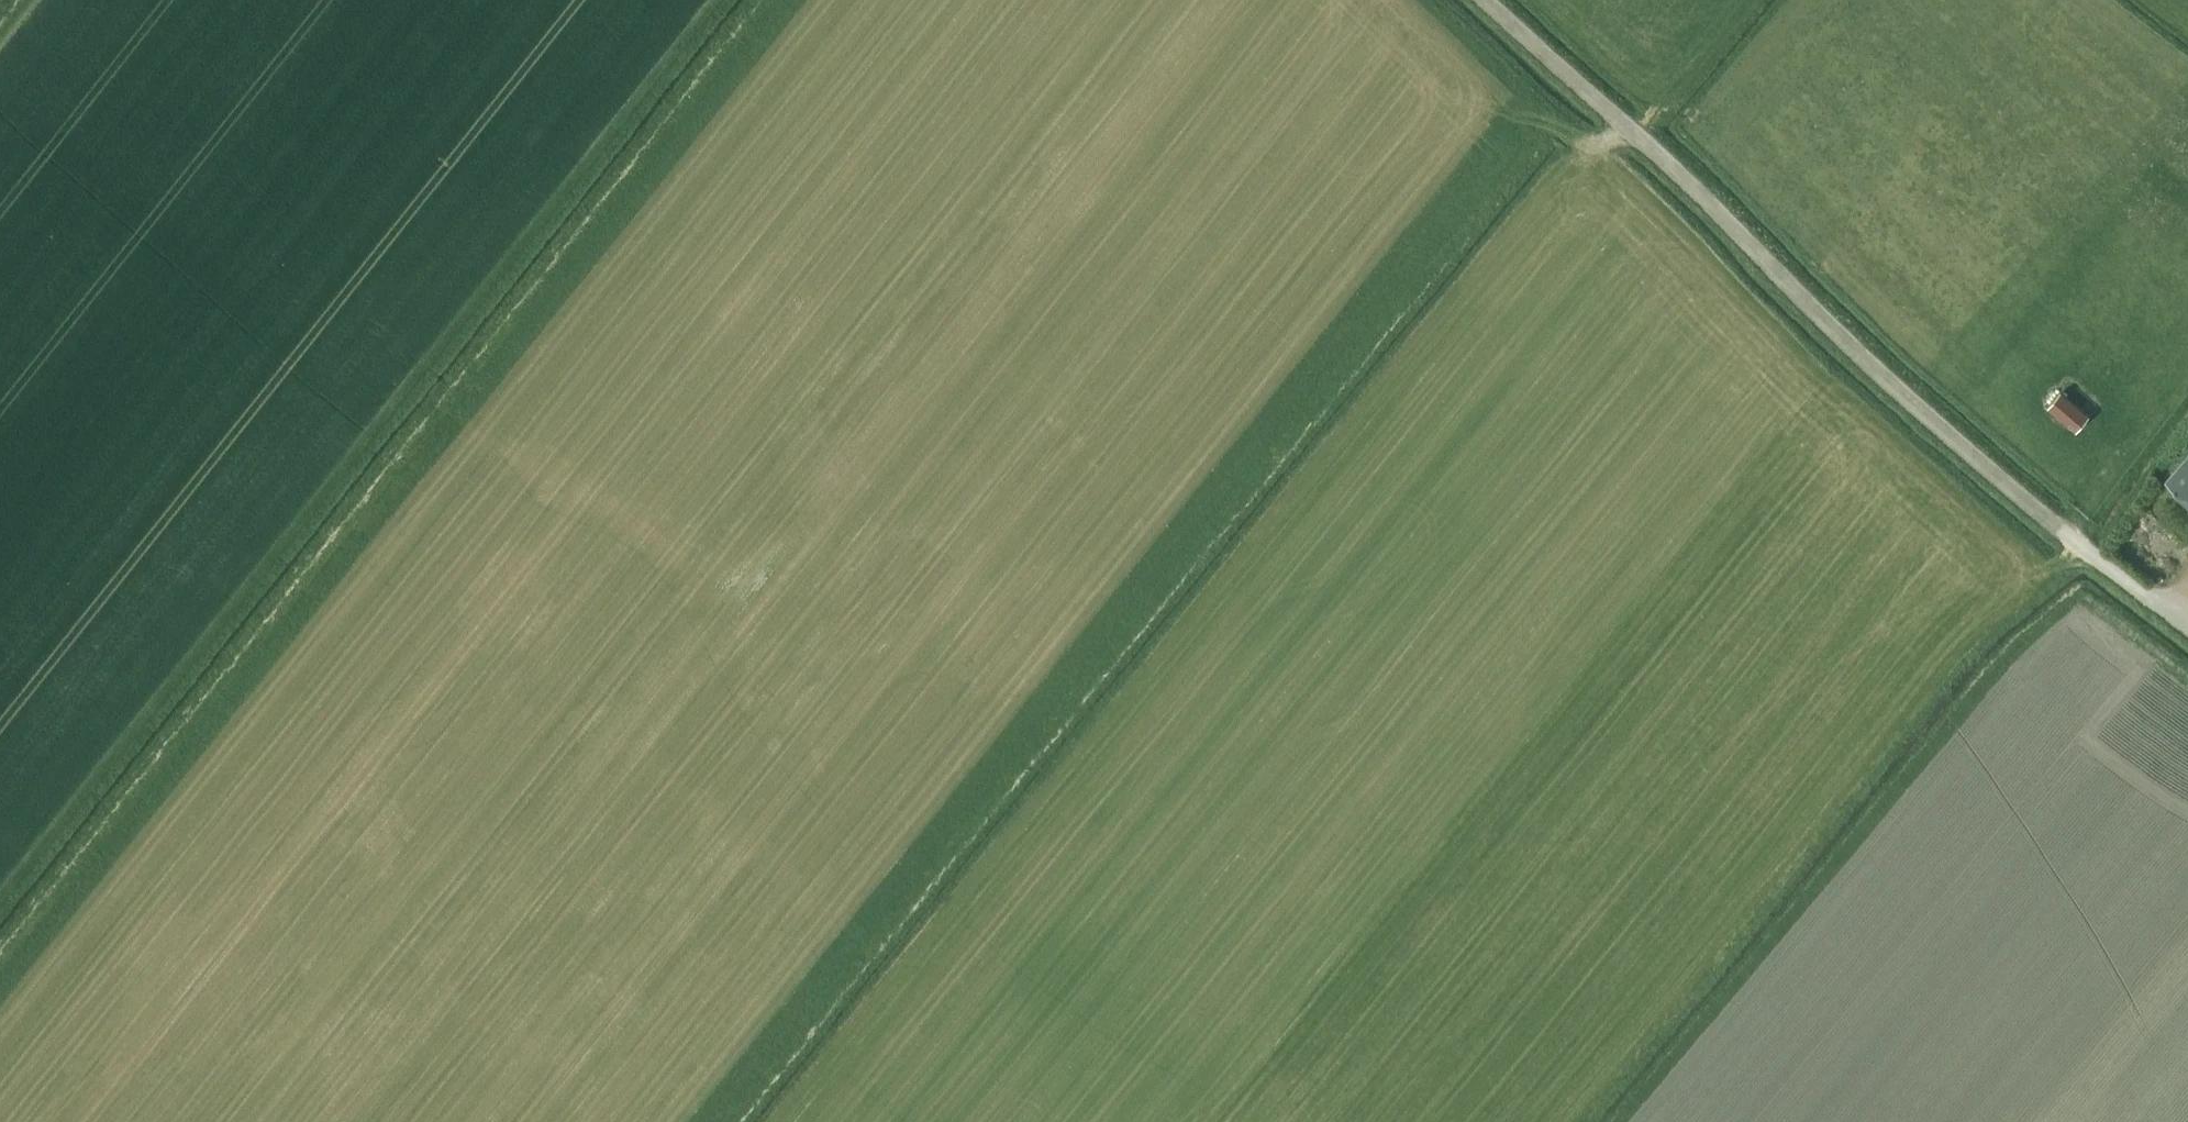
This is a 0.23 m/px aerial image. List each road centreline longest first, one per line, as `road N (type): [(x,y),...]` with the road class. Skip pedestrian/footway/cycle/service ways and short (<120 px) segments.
road 1 (track): [(2066,534),(1491,0)]
road 2 (unclassified): [(2187,624),(2066,534)]

